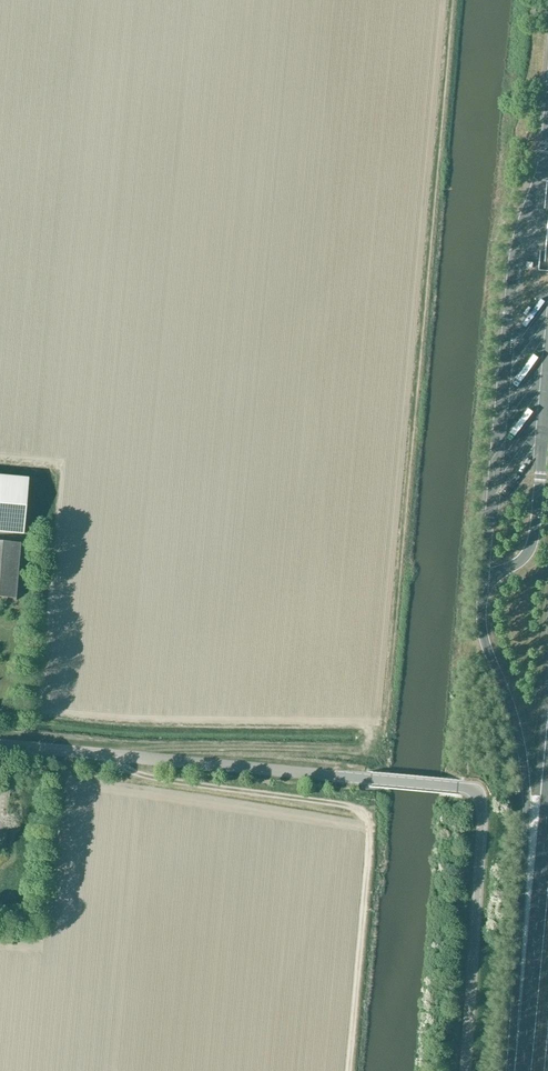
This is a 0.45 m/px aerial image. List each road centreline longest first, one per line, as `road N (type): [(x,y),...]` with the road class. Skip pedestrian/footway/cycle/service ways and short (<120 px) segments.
road 1 (track): [(112,760),(128,775),(360,813),(368,824),(350,1070)]
road 2 (motorway): [(485,583),(484,636),(526,770),(524,1055)]
road 3 (unclassified): [(370,779),(0,749)]
road 4 (unclassified): [(466,1070),(483,811),(472,793),(458,787)]
road 5 (motorway): [(547,789),(524,1055)]

